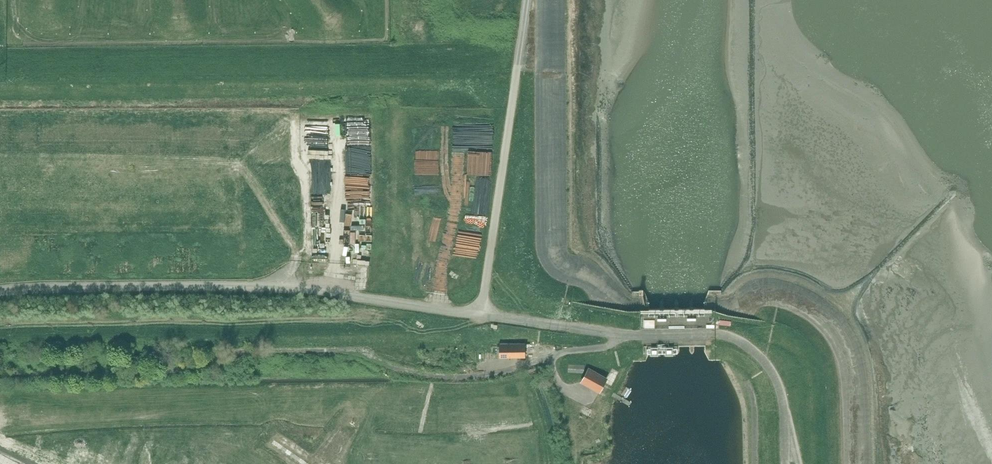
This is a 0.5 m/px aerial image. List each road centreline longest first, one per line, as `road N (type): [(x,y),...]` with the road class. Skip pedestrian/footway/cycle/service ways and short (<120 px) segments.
road 1 (track): [(515,81),(470,73),(51,79),(0,88)]
road 2 (unclassified): [(0,290),(307,288),(482,314)]
road 3 (unclassified): [(482,314),(527,0)]
road 4 (unclassified): [(641,335),(482,314)]

